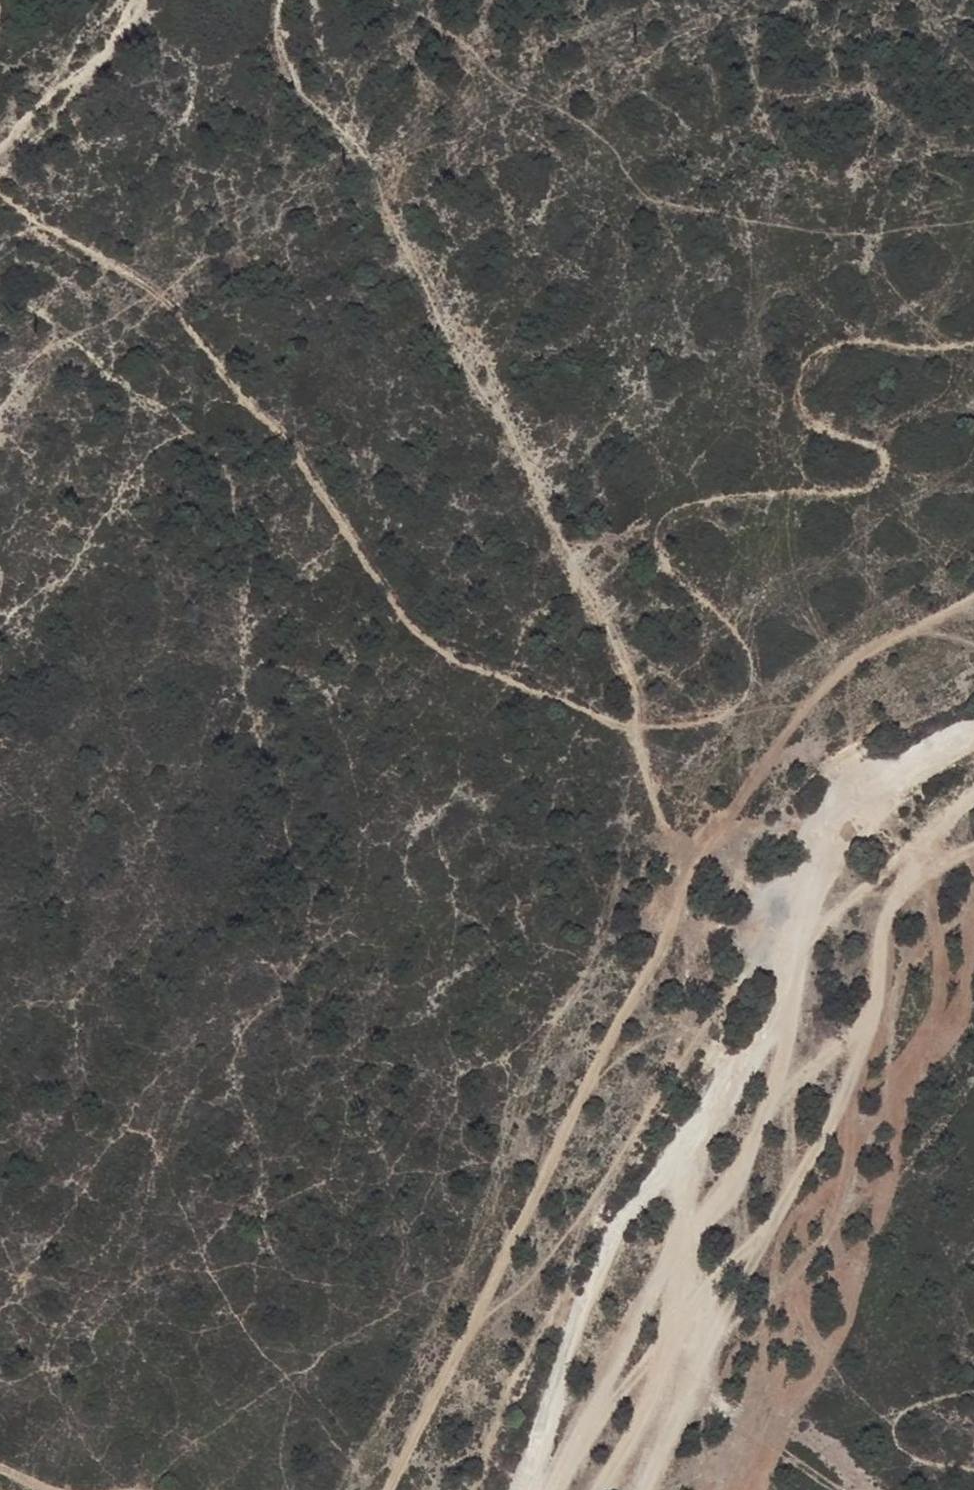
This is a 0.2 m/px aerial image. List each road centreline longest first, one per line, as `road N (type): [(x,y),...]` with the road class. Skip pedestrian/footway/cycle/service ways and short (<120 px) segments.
road 1 (track): [(973,735),(931,750),(851,825),(743,1067),(617,1223),(517,1489)]
road 2 (track): [(142,0),(0,164)]

